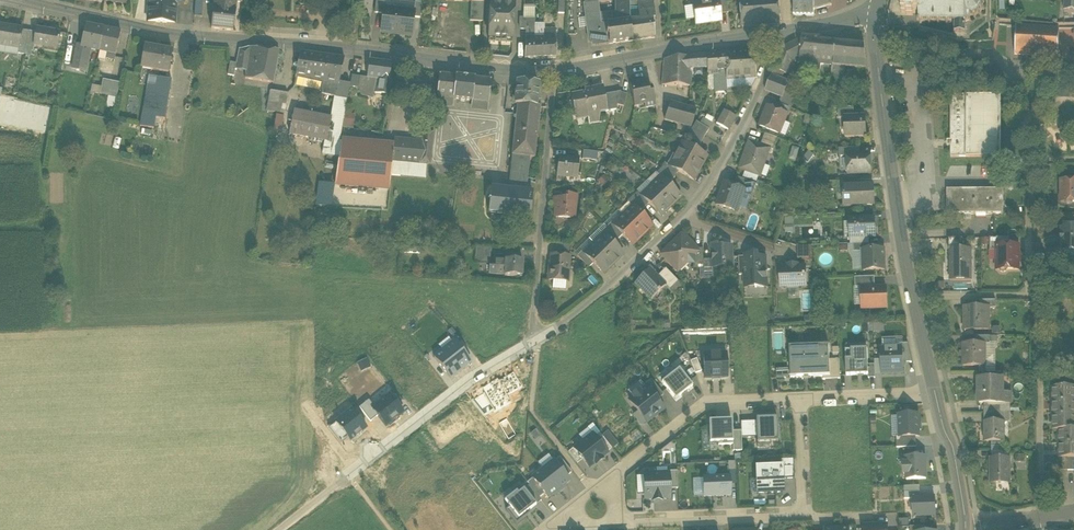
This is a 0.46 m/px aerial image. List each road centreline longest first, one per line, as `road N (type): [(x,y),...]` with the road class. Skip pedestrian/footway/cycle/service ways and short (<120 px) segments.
road 1 (tertiary): [(21,0),(226,37),(553,68)]
road 2 (residential): [(553,68),(538,338),(683,218)]
road 3 (track): [(278,529),(538,338)]
road 4 (residential): [(544,527),(706,400),(797,397)]
road 5 (tertiary): [(873,16),(912,296)]
road 6 (residential): [(544,527),(803,517)]
road 7 (tertiary): [(553,68),(788,32)]
road 8 (residential): [(1041,516),(1033,289)]
road 9 (residential): [(683,218),(788,32)]
road 10 (residential): [(797,397),(935,391)]
road 11 (tertiary): [(935,391),(966,525)]
road 12 (residential): [(1033,289),(1028,160)]
road 13 (residential): [(1033,289),(912,296)]
road 14 (residential): [(803,517),(797,397)]

